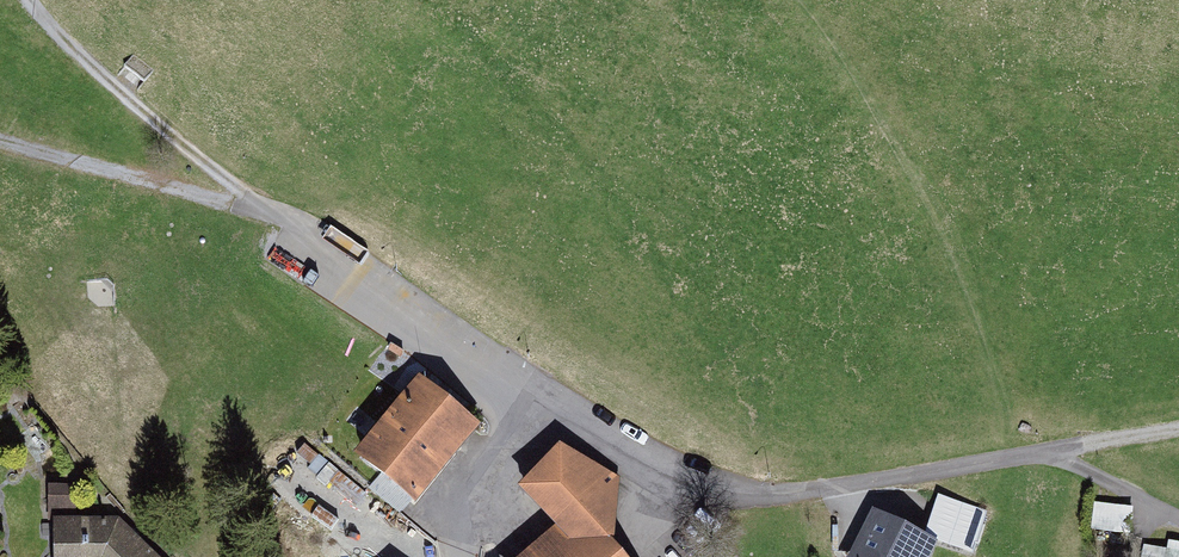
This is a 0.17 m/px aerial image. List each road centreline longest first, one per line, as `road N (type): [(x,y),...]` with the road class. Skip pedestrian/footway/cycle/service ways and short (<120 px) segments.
road 1 (residential): [(0,144),(258,212),(556,400)]
road 2 (residential): [(556,400),(669,469),(782,494),(1046,458)]
road 3 (track): [(32,0),(101,82),(258,212)]
road 4 (residential): [(556,400),(485,497),(473,556)]
road 5 (residential): [(1046,458),(1178,519)]
road 6 (residential): [(1046,458),(1178,432)]

